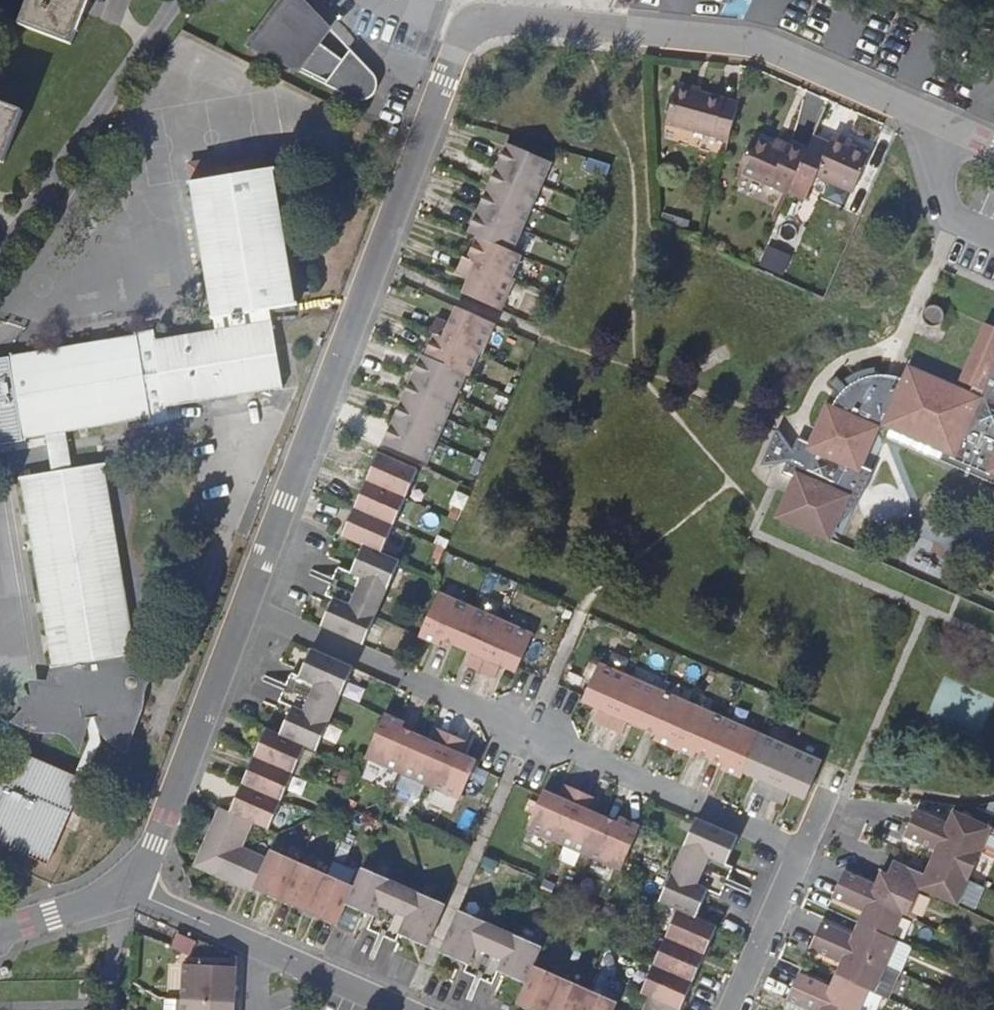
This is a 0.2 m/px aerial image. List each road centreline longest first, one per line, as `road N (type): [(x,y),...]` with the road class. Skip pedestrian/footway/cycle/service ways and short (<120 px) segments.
road 1 (residential): [(244,609),(460,40),(475,24),(498,17),(750,41),(993,148)]
road 2 (residential): [(801,850),(244,609)]
road 3 (residential): [(124,890),(154,845),(244,609)]
road 4 (residential): [(731,1009),(801,850)]
road 5 (residential): [(262,952),(124,890)]
road 6 (residential): [(392,1009),(262,952)]
road 7 (residential): [(0,928),(124,890)]

